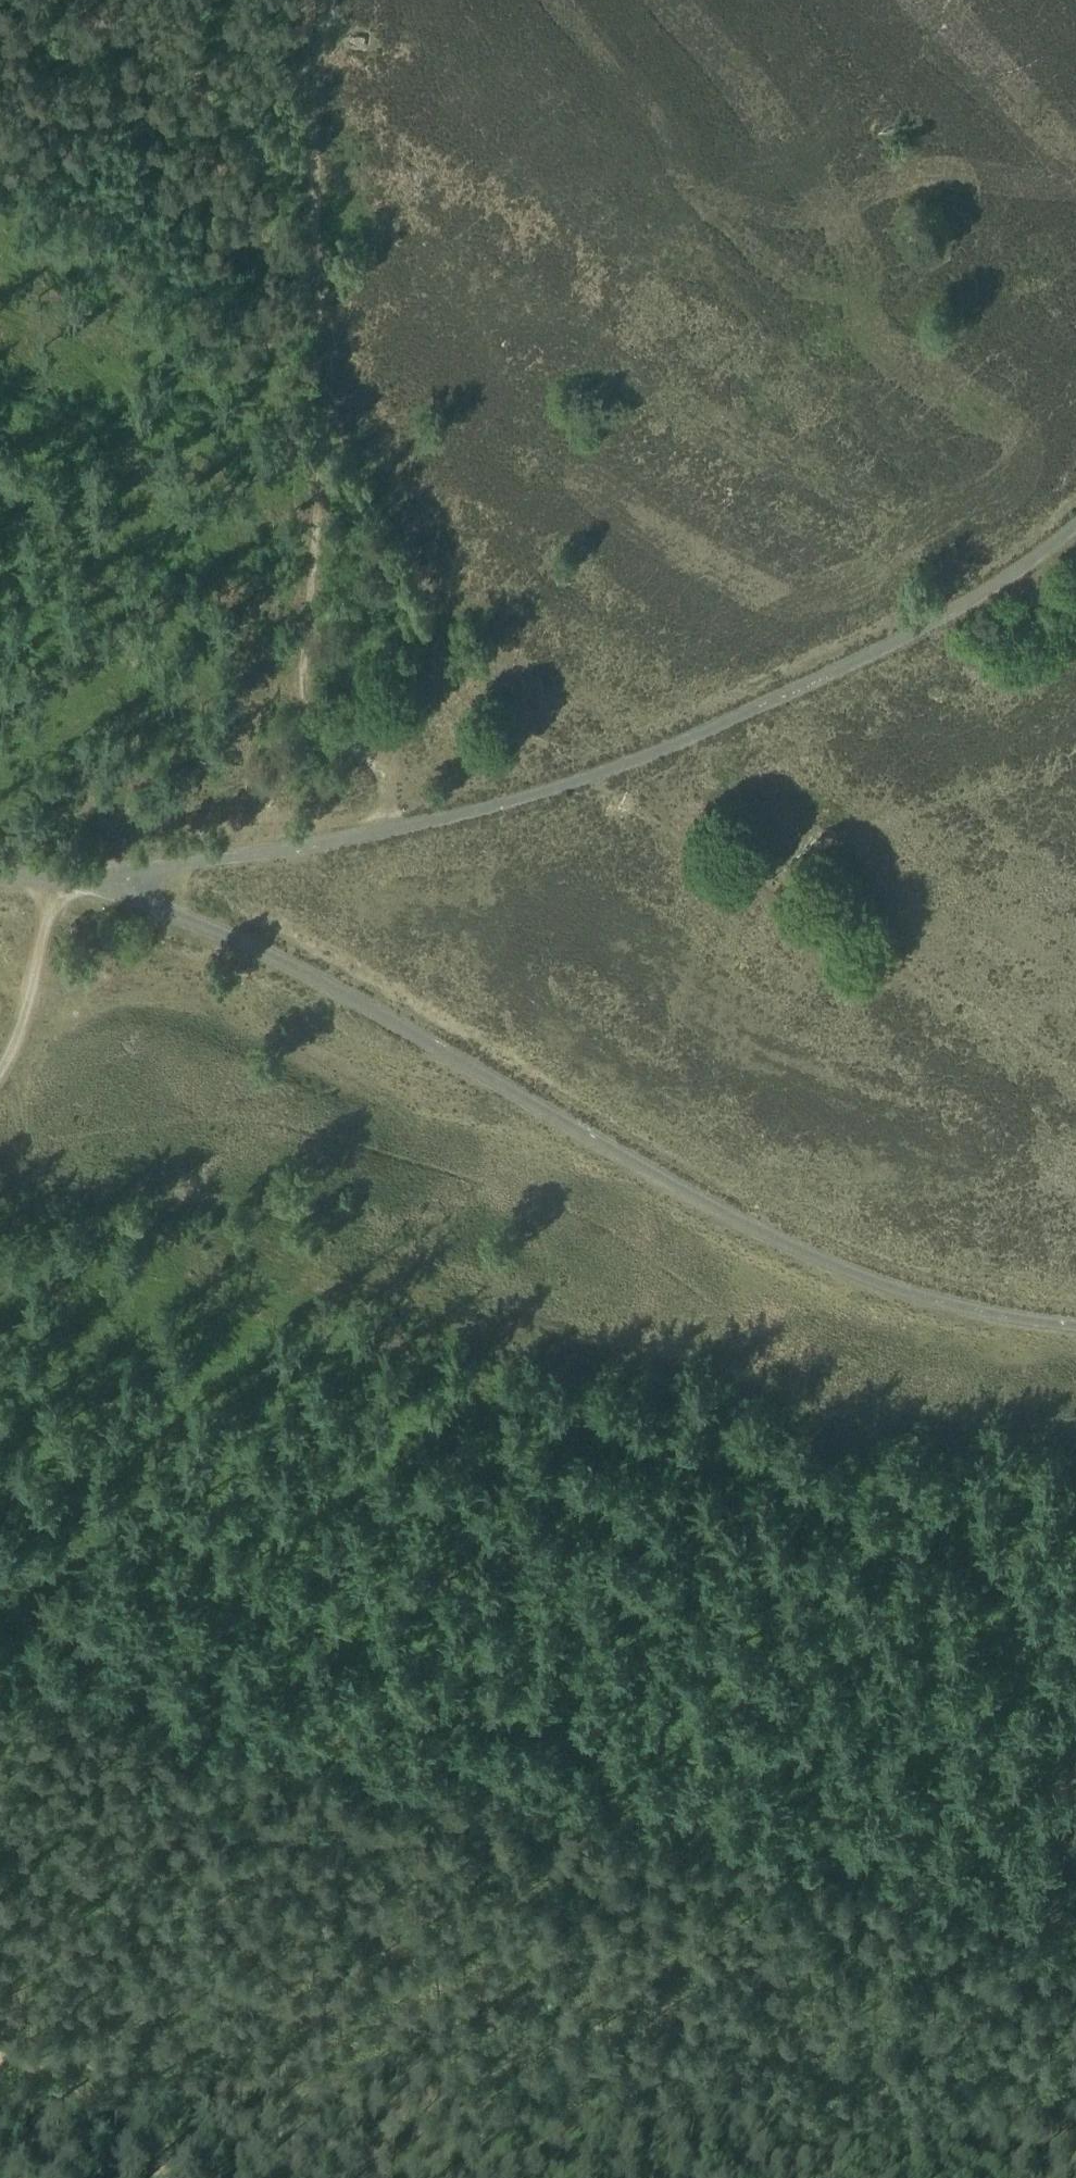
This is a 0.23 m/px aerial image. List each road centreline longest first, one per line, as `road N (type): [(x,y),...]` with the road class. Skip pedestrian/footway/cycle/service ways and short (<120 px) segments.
road 1 (track): [(104,882),(343,994),(821,1262),(944,1304),(1075,1326)]
road 2 (track): [(332,0),(315,79),(314,160),(328,371),(310,603),(294,698),(320,728),(376,766),(391,831)]
road 3 (track): [(391,831),(593,776),(794,691),(959,608),(1075,521)]
road 4 (track): [(104,882),(391,831)]
road 5 (track): [(0,2052),(187,2177)]
road 6 (track): [(50,881),(30,986),(0,1064)]

